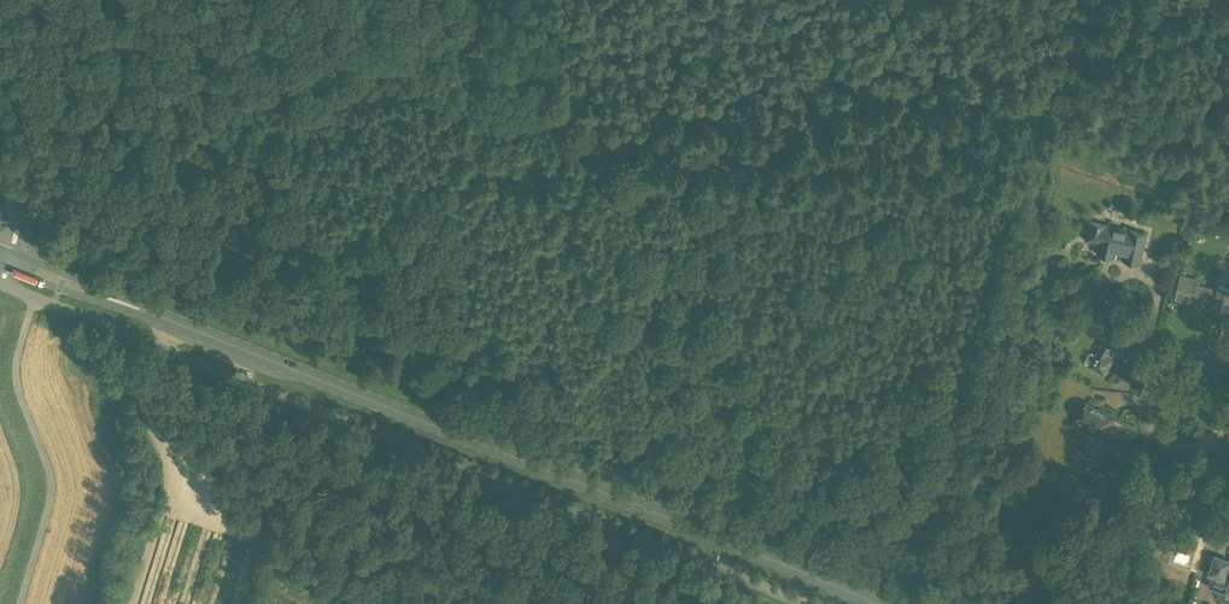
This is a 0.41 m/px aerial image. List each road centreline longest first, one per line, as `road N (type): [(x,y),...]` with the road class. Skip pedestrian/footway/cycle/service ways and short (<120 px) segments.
road 1 (primary): [(877,603),(9,260)]
road 2 (unclassified): [(801,603),(1,284)]
road 3 (track): [(34,298),(16,379),(51,497),(20,603)]
road 4 (unclassified): [(1228,366),(1175,355),(1154,377),(1147,412),(1150,432),(1165,446),(1220,444)]

